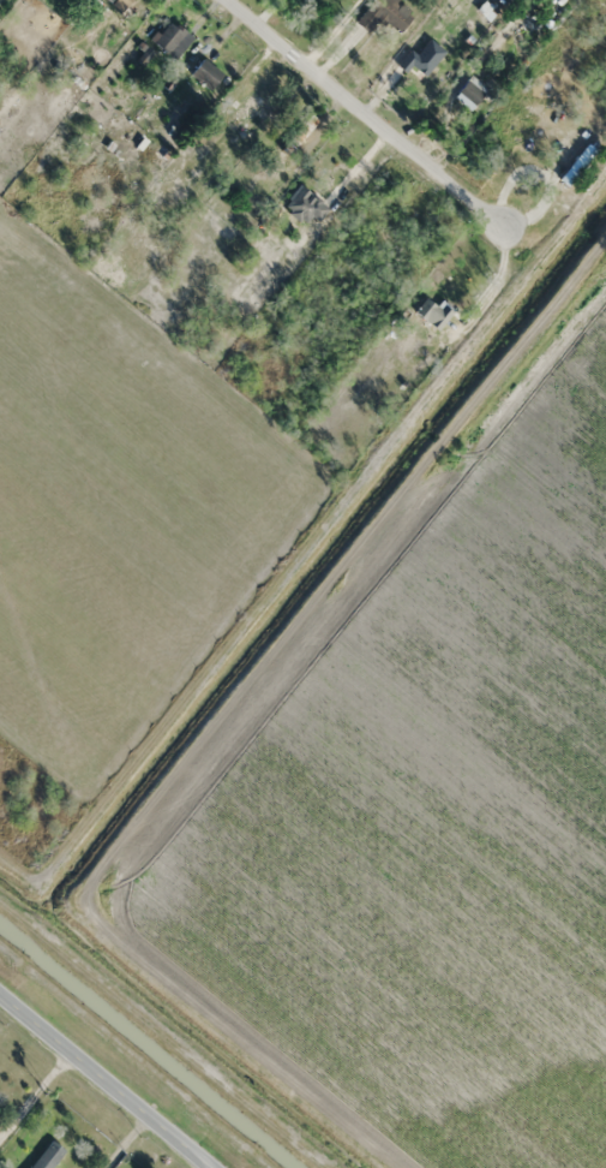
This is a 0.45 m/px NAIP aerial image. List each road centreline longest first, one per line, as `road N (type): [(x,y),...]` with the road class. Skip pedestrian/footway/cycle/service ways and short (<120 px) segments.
road 1 (residential): [(227,0),(490,216)]
road 2 (tertiary): [(0,988),(218,1167)]

